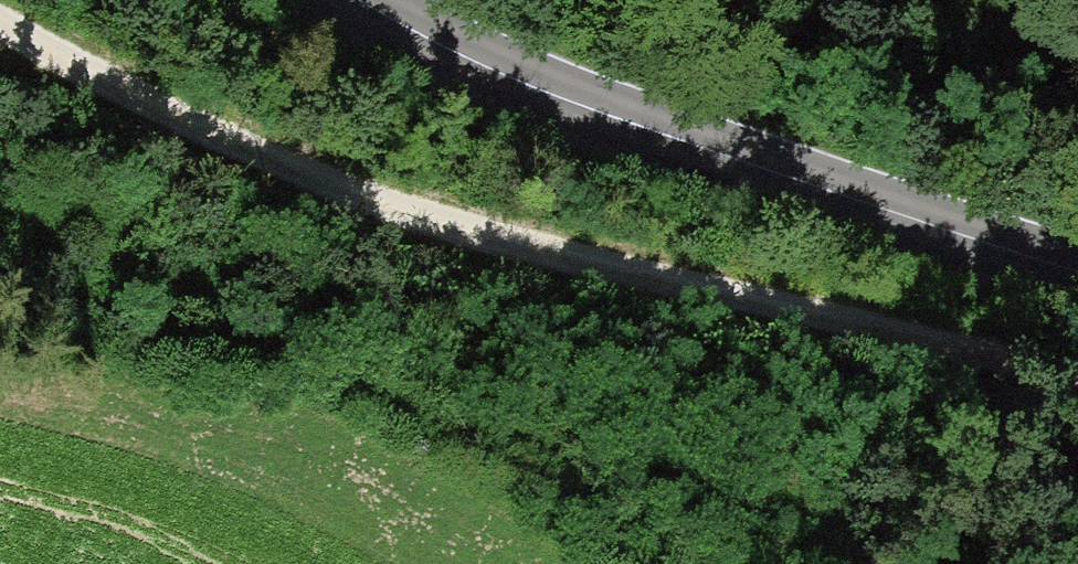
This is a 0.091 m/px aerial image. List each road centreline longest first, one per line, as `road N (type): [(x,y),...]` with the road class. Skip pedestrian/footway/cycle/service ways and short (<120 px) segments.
road 1 (track): [(0,20),(413,216),(1077,376)]
road 2 (secondary): [(369,0),(728,158),(1077,279)]

